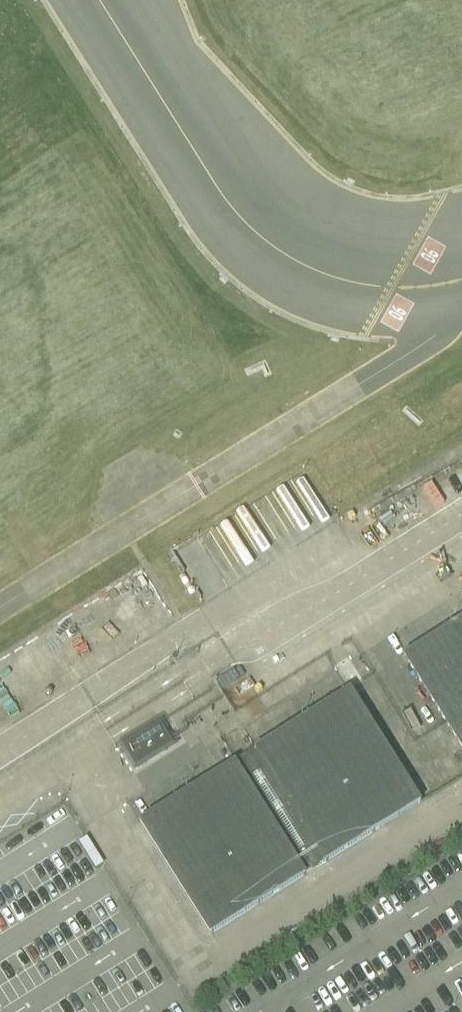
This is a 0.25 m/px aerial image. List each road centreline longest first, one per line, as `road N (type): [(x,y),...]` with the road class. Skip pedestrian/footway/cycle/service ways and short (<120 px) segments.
road 1 (unclassified): [(0,804),(68,761),(200,969),(461,809)]

